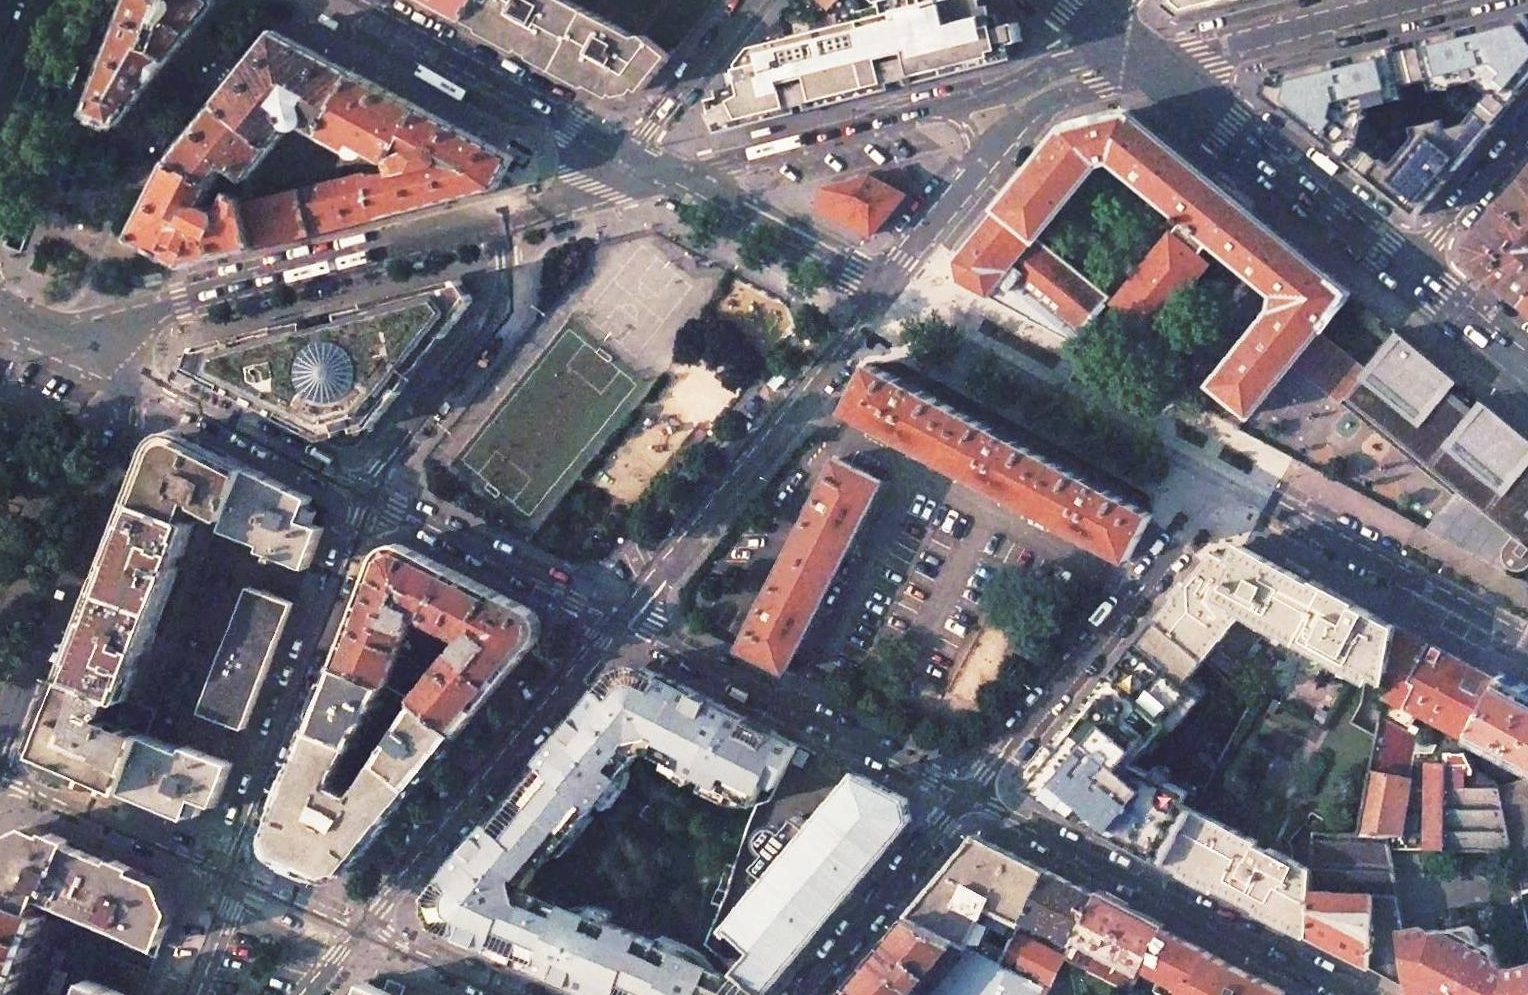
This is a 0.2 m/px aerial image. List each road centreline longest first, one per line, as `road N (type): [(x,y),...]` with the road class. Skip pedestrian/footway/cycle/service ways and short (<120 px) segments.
road 1 (tertiary): [(497,223),(45,344)]
road 2 (residential): [(1354,994),(964,796)]
road 3 (residential): [(612,618),(878,296)]
road 4 (residential): [(0,759),(135,416),(157,382)]
road 5 (residential): [(364,494),(234,847),(231,876)]
road 6 (residential): [(359,931),(612,618)]
road 7 (residential): [(964,796),(612,618)]
road 8 (residential): [(328,0),(645,168)]
road 9 (primary): [(1416,272),(1153,63)]
road 10 (residential): [(1231,482),(1527,636)]
road 11 (residential): [(964,796),(1180,543)]
road 12 (residential): [(497,223),(505,293),(491,323),(377,467),(364,494)]
road 13 (tertiary): [(941,109),(744,159),(645,168)]
road 14 (residential): [(612,618),(364,494)]
road 15 (tertiary): [(1153,63),(1417,0)]
road 16 (residential): [(645,168),(878,296)]
road 17 (residential): [(964,796),(803,994)]
road 18 (residential): [(231,876),(0,771)]
road 19 (residential): [(364,494),(157,382)]
road 20 (residential): [(978,170),(1018,119),(1062,89),(1153,63)]
road 21 (residential): [(749,0),(647,128),(645,168)]
road 22 (tertiary): [(1110,26),(1071,59),(992,96),(941,109)]
road 23 (residential): [(1527,130),(1416,272)]
road 24 (secondary): [(0,163),(63,0)]
road 25 (residential): [(359,931),(385,935),(513,994)]
road 26 (residential): [(878,296),(978,170)]
road 27 (tertiary): [(645,168),(497,223)]
road 28 (primary): [(1527,360),(1416,272)]
road 29 (residential): [(231,876),(359,931)]
road 30 (residential): [(231,876),(228,908),(193,994)]

